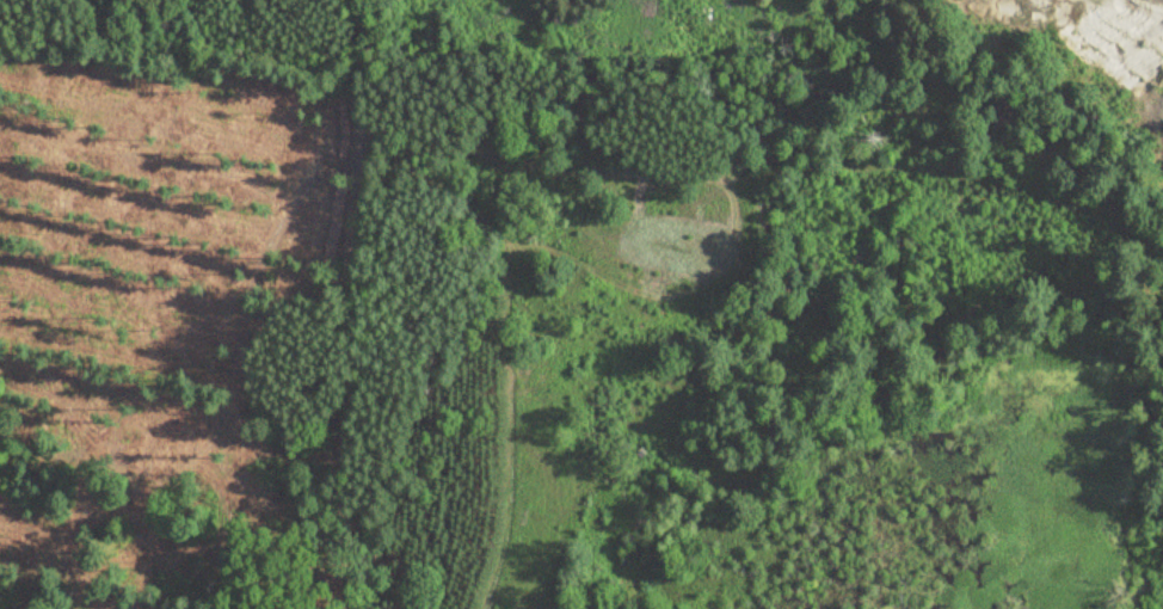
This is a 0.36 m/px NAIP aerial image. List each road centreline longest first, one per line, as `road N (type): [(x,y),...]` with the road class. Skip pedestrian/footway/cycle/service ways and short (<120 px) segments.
road 1 (track): [(341,608),(345,0)]

